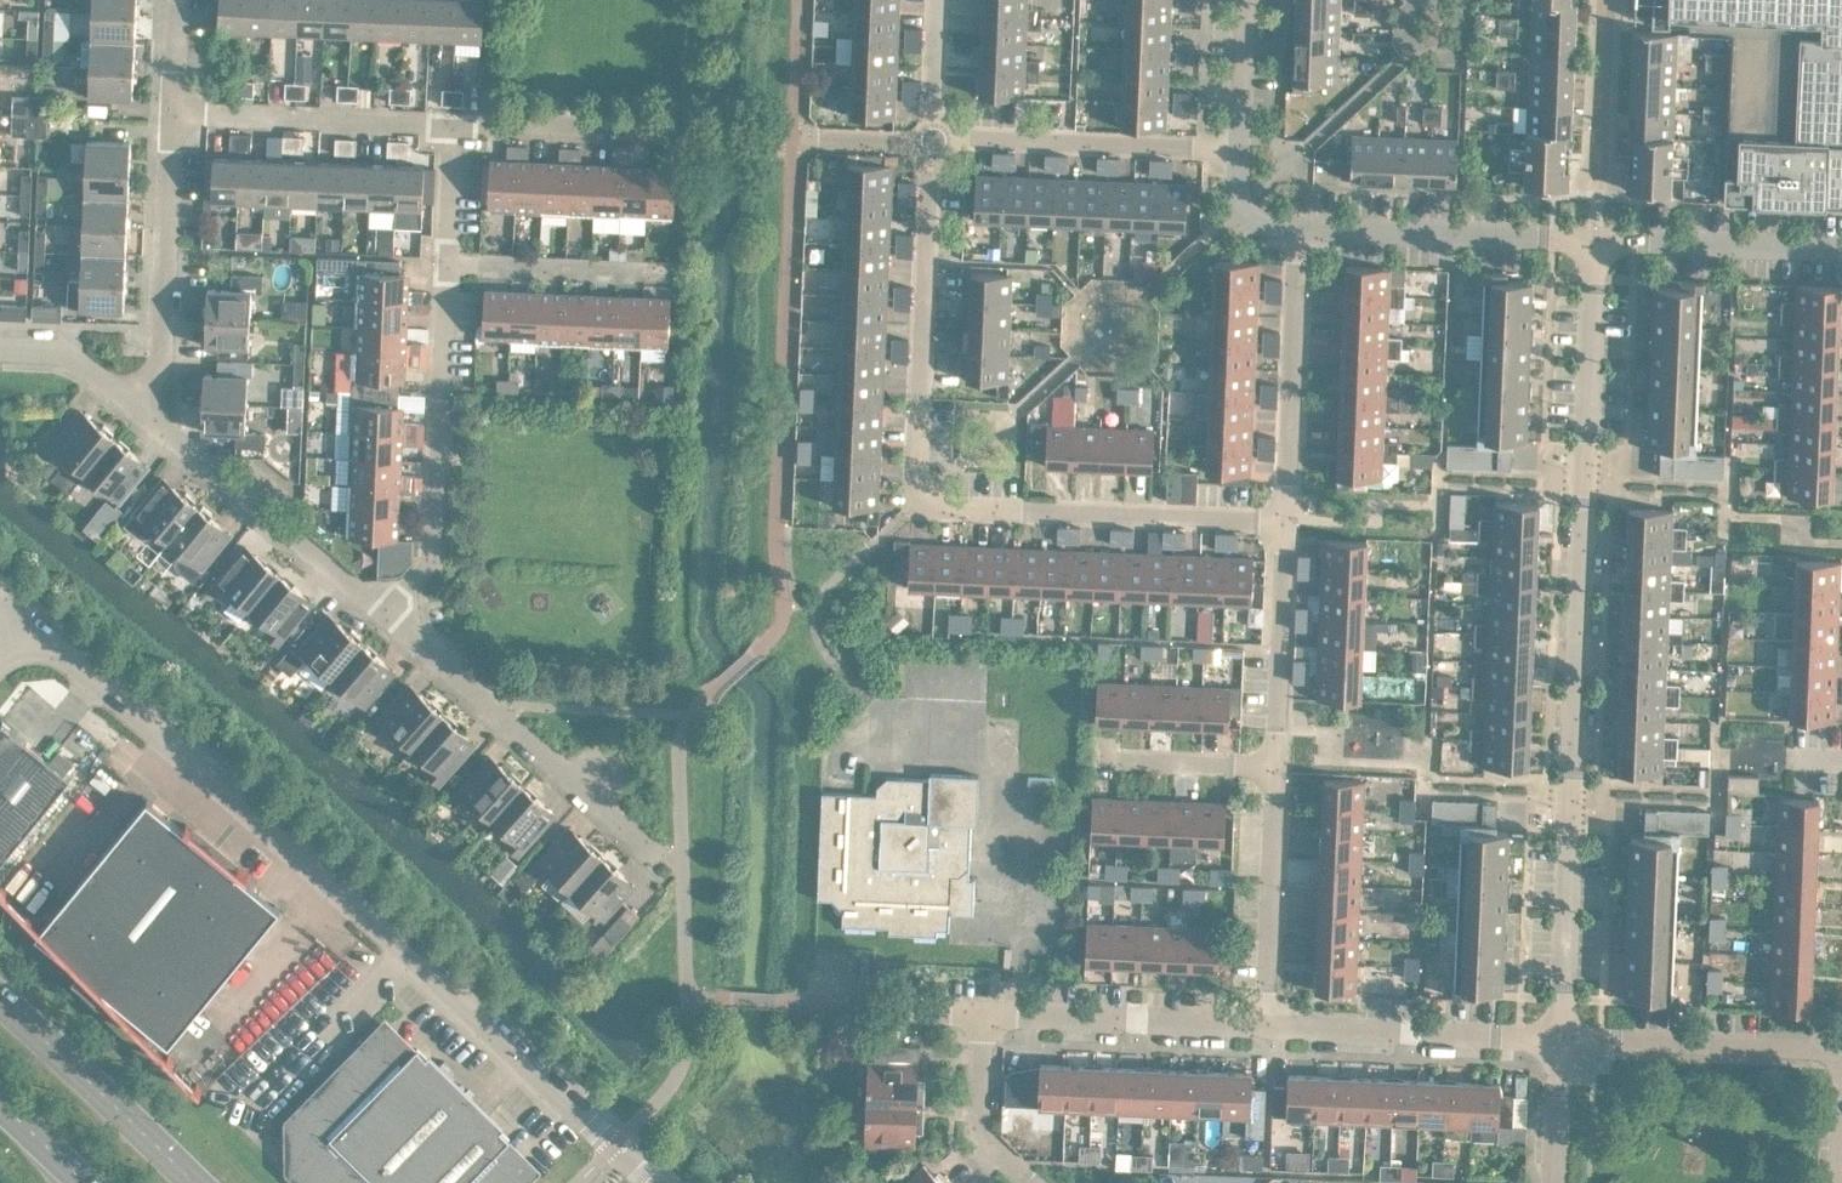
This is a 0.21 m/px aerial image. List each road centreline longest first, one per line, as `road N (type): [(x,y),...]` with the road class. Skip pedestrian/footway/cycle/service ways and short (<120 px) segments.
road 1 (unclassified): [(653,1182),(39,634)]
road 2 (residential): [(1560,1047),(1592,241)]
road 3 (residential): [(1288,521),(912,505),(926,145)]
road 4 (residential): [(450,124),(926,145)]
road 5 (residential): [(384,615),(433,556),(445,261)]
road 6 (residential): [(651,850),(384,615)]
road 7 (residential): [(384,615),(134,397)]
road 8 (residential): [(926,145),(1234,159)]
road 9 (residential): [(134,397),(159,361),(170,106)]
road 10 (residential): [(1592,241),(1298,232)]
road 11 (residential): [(1560,1047),(1269,1030)]
road 12 (residential): [(1288,521),(1298,232)]
road 13 (residential): [(1269,1030),(983,1014)]
road 14 (residential): [(1841,1057),(1560,1047)]
road 15 (residential): [(170,106),(450,124)]
road 16 (secondary): [(205,1182),(73,1053),(0,996)]
road 17 (residential): [(1269,1030),(1277,770)]
road 18 (residential): [(1841,254),(1592,241)]
road 19 (residential): [(1277,770),(1288,521)]
road 20 (residential): [(445,261),(668,268)]
road 21 (residential): [(1029,1182),(981,1136),(983,1014)]
road 22 (residential): [(1277,770),(1094,767)]
road 23 (residential): [(983,1014),(816,1006)]
road 24 (residential): [(1234,159),(1243,0)]
road 25 (residential): [(134,397),(73,355),(0,346)]
road 26 (residential): [(926,145),(932,0)]
road 27 (residential): [(445,261),(450,124)]
road 28 (residential): [(1554,1182),(1560,1047)]

